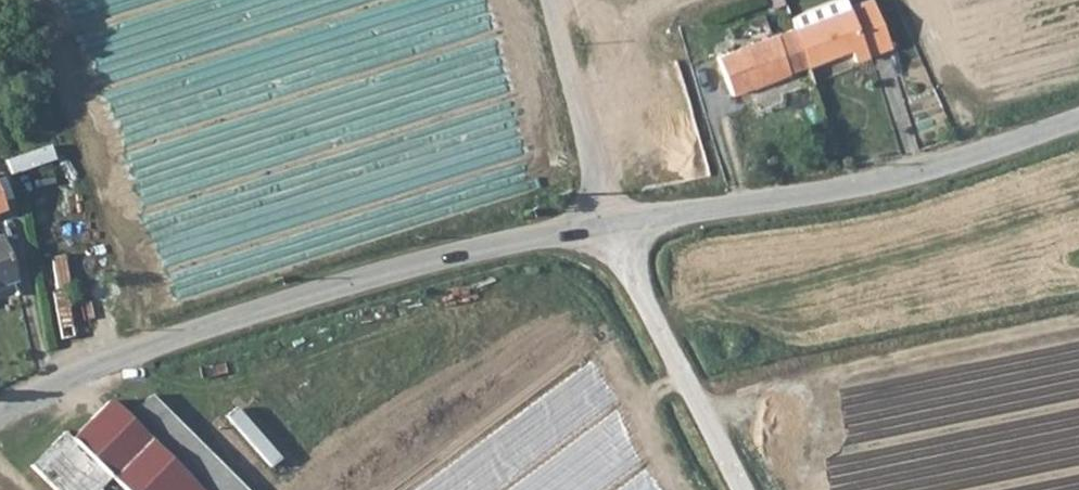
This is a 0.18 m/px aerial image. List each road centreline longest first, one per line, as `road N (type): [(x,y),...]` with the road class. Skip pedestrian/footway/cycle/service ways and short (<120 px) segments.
road 1 (unclassified): [(0,421),(74,380),(366,284),(617,238)]
road 2 (unclassified): [(617,238),(892,185),(1078,129)]
road 3 (track): [(617,238),(633,288),(737,489)]
road 4 (unclassified): [(550,0),(617,238)]

